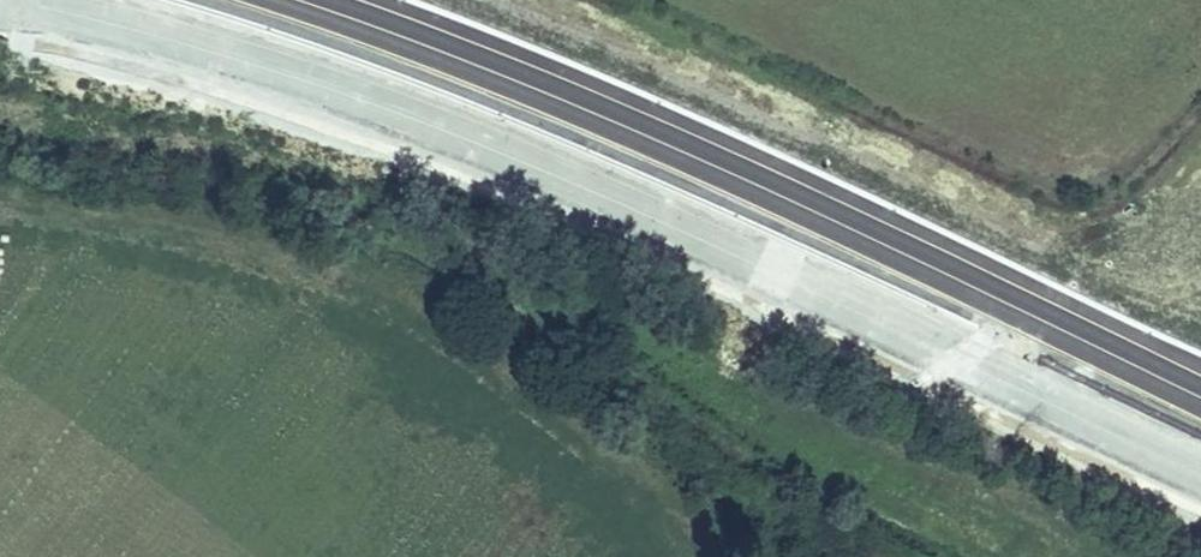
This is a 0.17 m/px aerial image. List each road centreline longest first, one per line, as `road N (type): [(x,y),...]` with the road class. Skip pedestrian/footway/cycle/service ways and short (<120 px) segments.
road 1 (motorway): [(29,0),(246,55),(446,126),(717,242),(1200,470)]
road 2 (motorway): [(1200,396),(747,177),(436,46),(299,0)]

